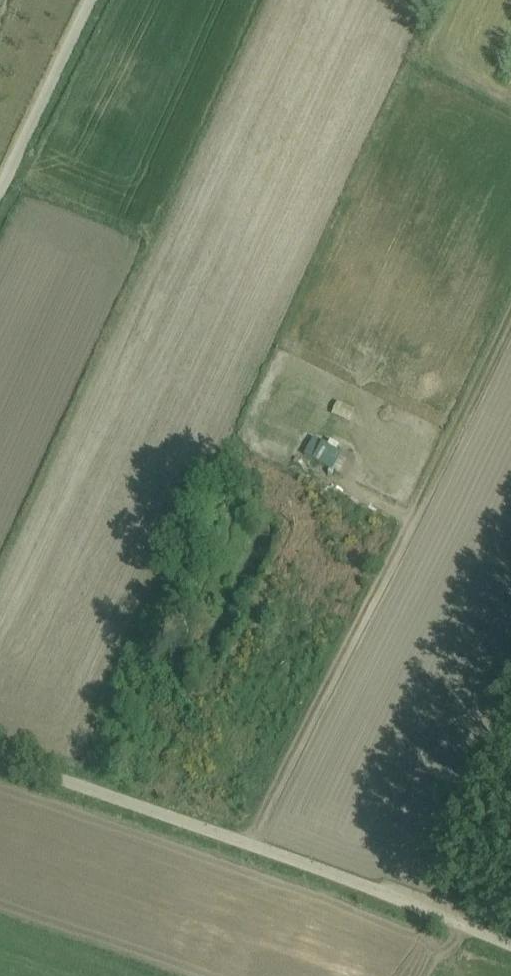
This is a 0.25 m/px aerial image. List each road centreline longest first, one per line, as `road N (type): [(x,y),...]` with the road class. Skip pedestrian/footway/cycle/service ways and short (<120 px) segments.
road 1 (unclassified): [(0,762),(200,828),(510,948)]
road 2 (unclassified): [(94,0),(0,198)]

